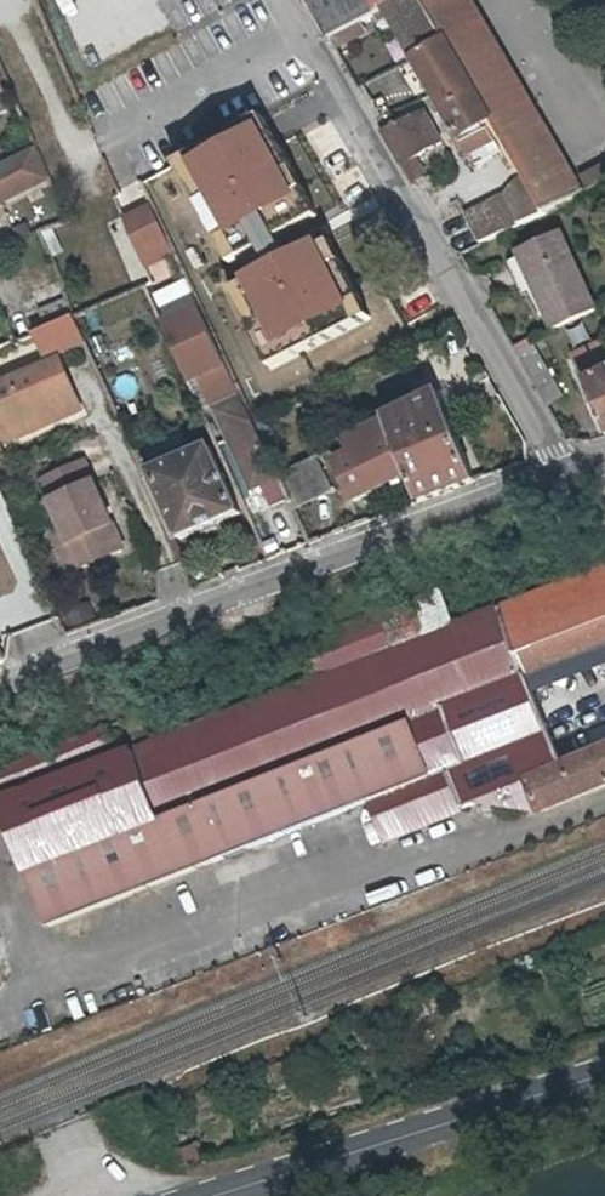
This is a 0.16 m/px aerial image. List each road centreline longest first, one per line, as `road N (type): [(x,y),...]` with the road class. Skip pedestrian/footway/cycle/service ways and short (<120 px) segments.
road 1 (residential): [(604,805),(0,1037)]
road 2 (residential): [(0,687),(563,475)]
road 3 (residential): [(285,0),(563,475)]
road 4 (unclassified): [(223,1195),(604,1075)]

